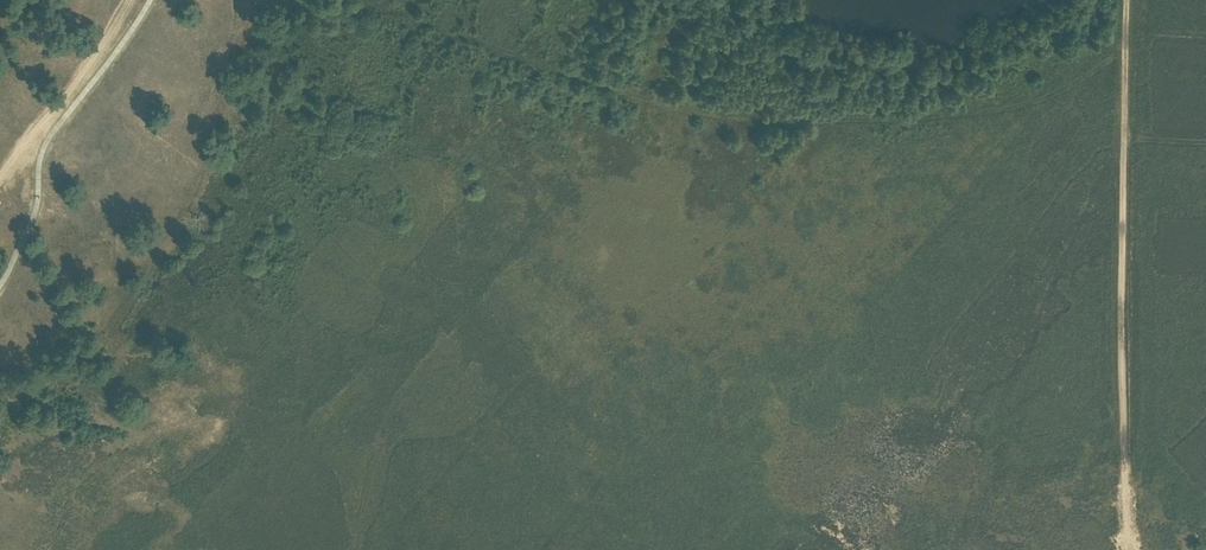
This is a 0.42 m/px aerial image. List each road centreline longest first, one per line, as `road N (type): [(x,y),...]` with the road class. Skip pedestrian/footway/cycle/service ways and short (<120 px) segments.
road 1 (track): [(1128,549),(1129,0)]
road 2 (track): [(125,0),(0,177)]

